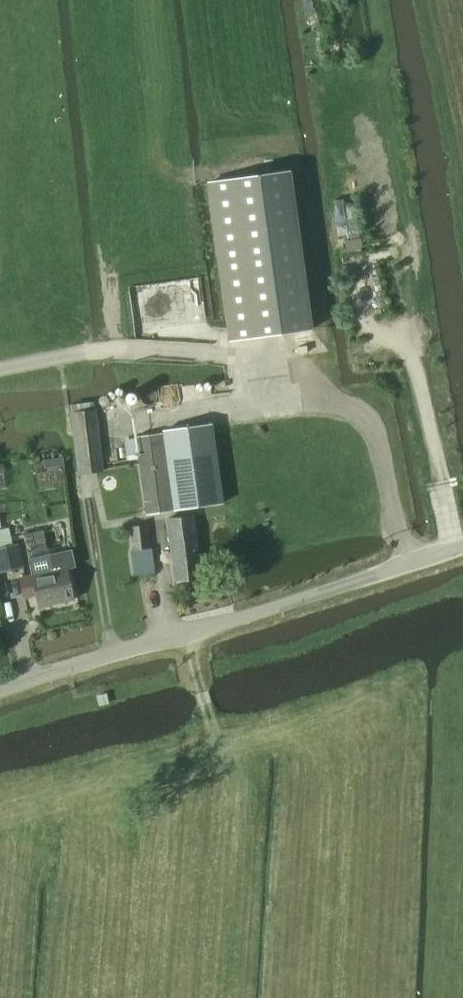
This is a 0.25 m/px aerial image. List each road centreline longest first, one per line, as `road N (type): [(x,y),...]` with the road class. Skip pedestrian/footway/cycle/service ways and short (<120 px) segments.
road 1 (unclassified): [(0,696),(462,546)]

